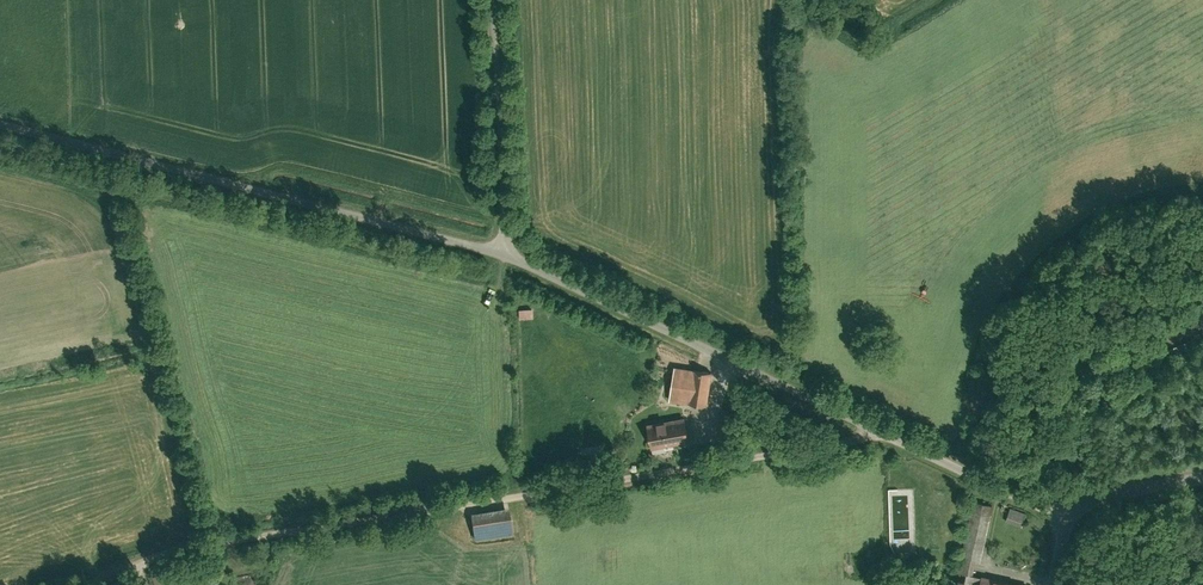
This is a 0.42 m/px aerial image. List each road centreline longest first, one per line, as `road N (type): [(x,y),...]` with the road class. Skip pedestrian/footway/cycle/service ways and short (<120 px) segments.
road 1 (residential): [(125,584),(148,565),(223,542),(871,427)]
road 2 (residential): [(0,125),(500,256)]
road 3 (residential): [(500,256),(871,427)]
road 4 (residential): [(500,256),(497,0)]
road 5 (residential): [(871,427),(1069,521)]
road 6 (unclassified): [(1069,521),(1106,494),(1202,477)]

